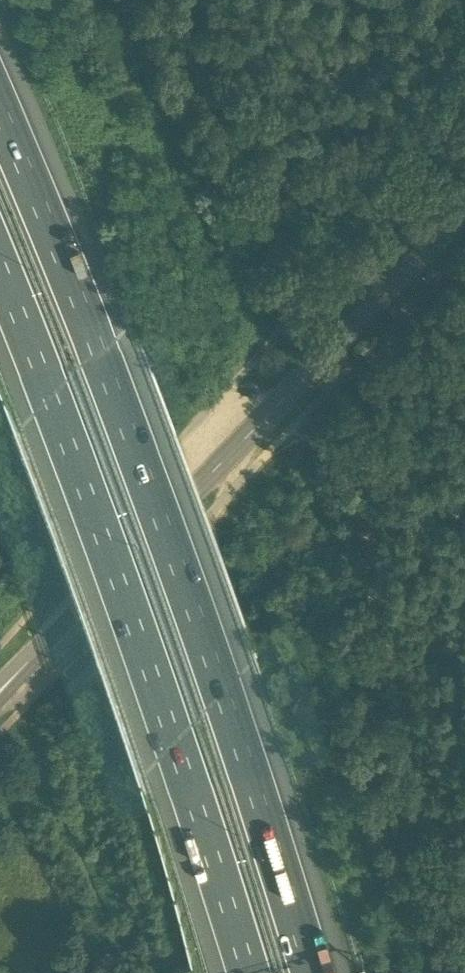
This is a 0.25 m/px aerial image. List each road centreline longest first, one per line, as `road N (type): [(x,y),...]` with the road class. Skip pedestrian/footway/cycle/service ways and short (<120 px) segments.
road 1 (motorway): [(316,972),(230,695),(97,331),(0,96)]
road 2 (motorway): [(0,284),(174,755),(242,972)]
road 3 (tertiary): [(0,689),(464,212)]

